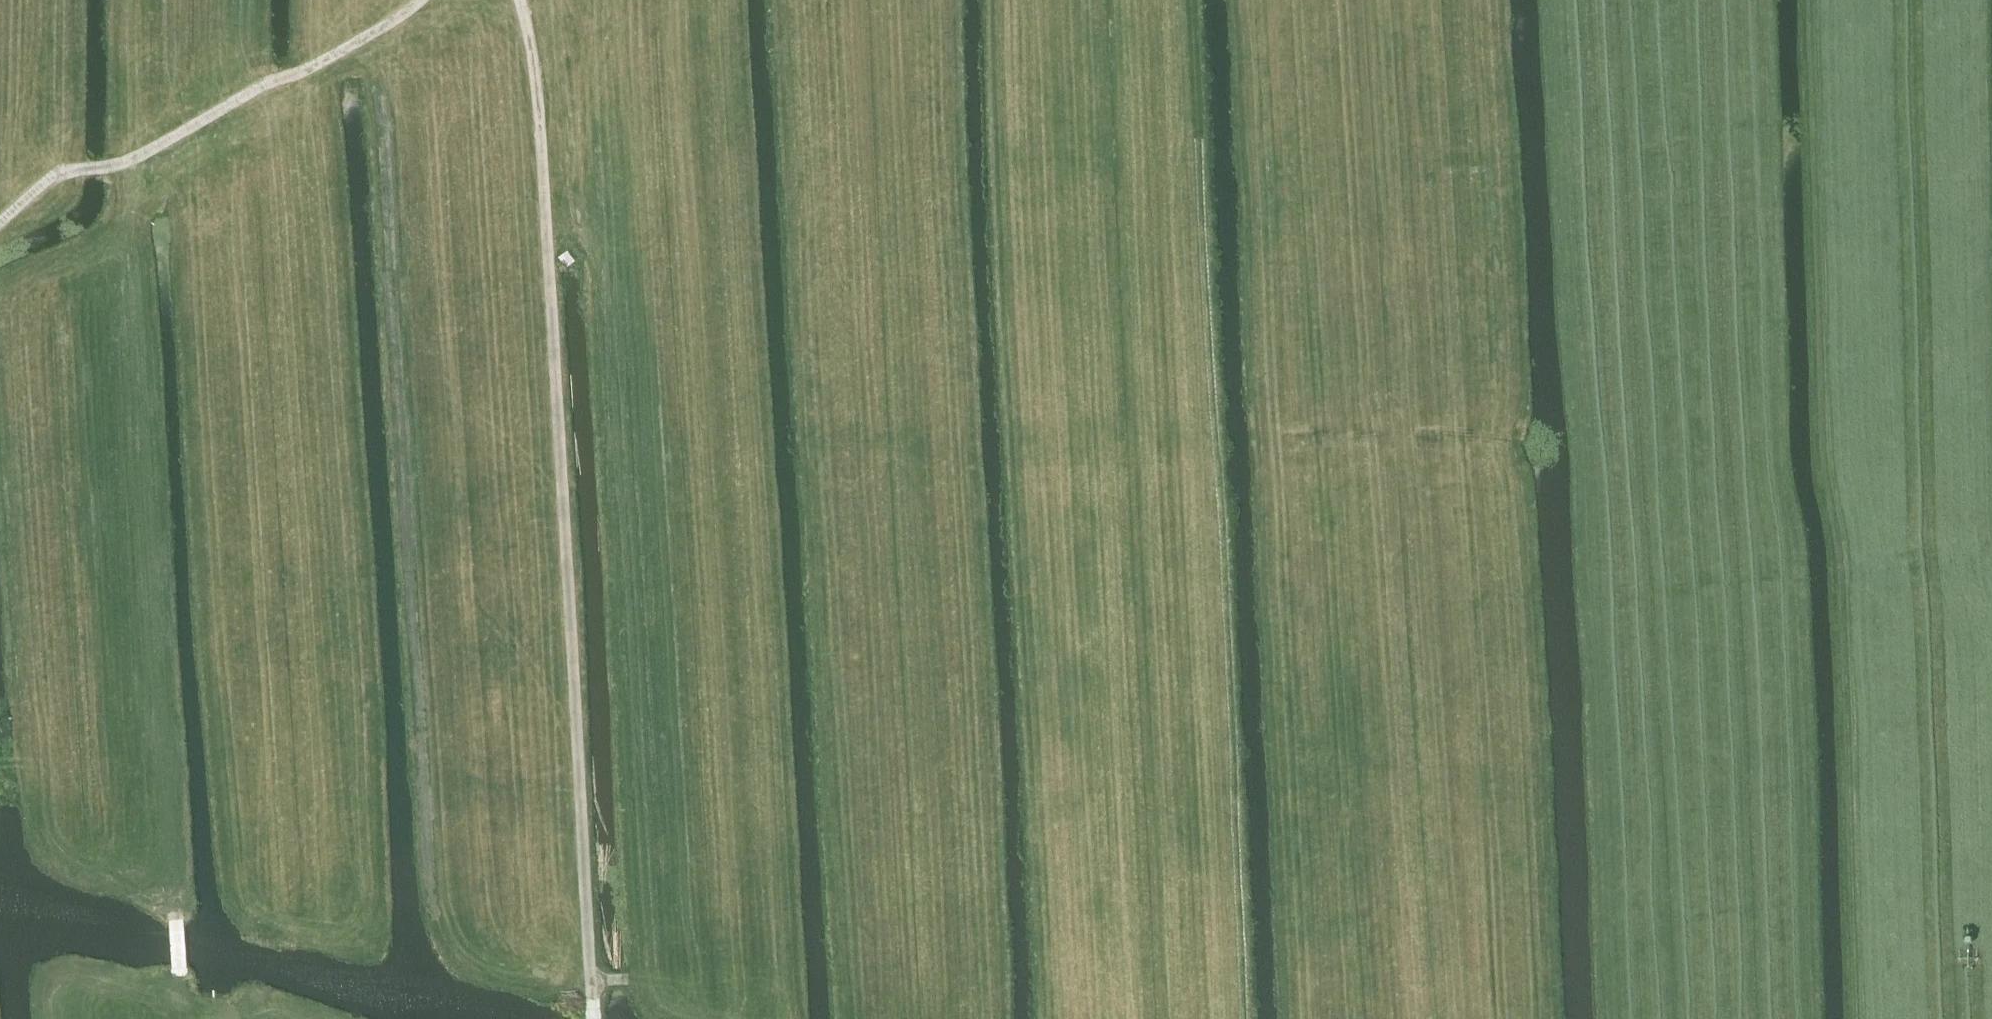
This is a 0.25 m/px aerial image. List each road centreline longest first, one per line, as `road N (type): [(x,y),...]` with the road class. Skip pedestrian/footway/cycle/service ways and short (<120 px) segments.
road 1 (track): [(1191,0),(1245,1018)]
road 2 (track): [(590,981),(534,54),(518,0)]
road 3 (track): [(0,227),(58,176),(129,164),(428,0)]

